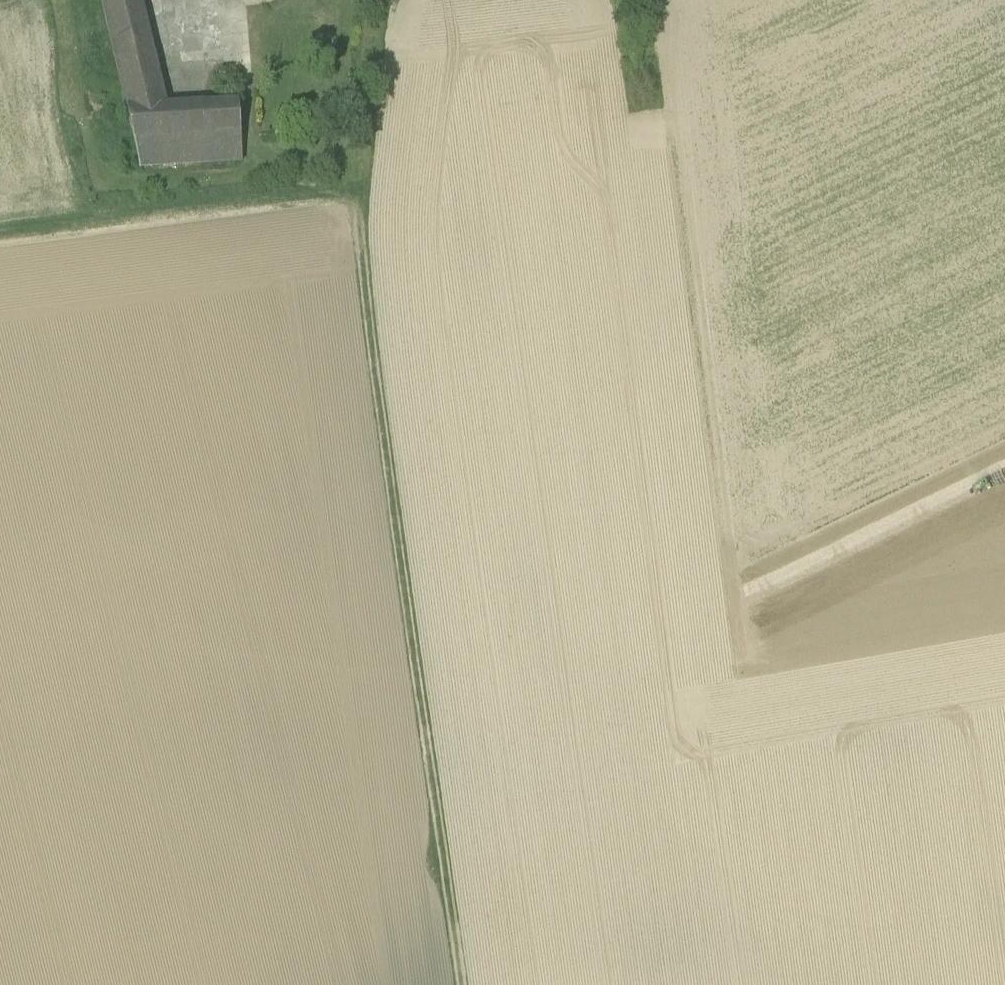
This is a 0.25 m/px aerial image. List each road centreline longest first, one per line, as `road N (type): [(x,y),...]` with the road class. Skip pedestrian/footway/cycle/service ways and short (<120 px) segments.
road 1 (track): [(259,117),(270,157),(354,205),(461,984)]

